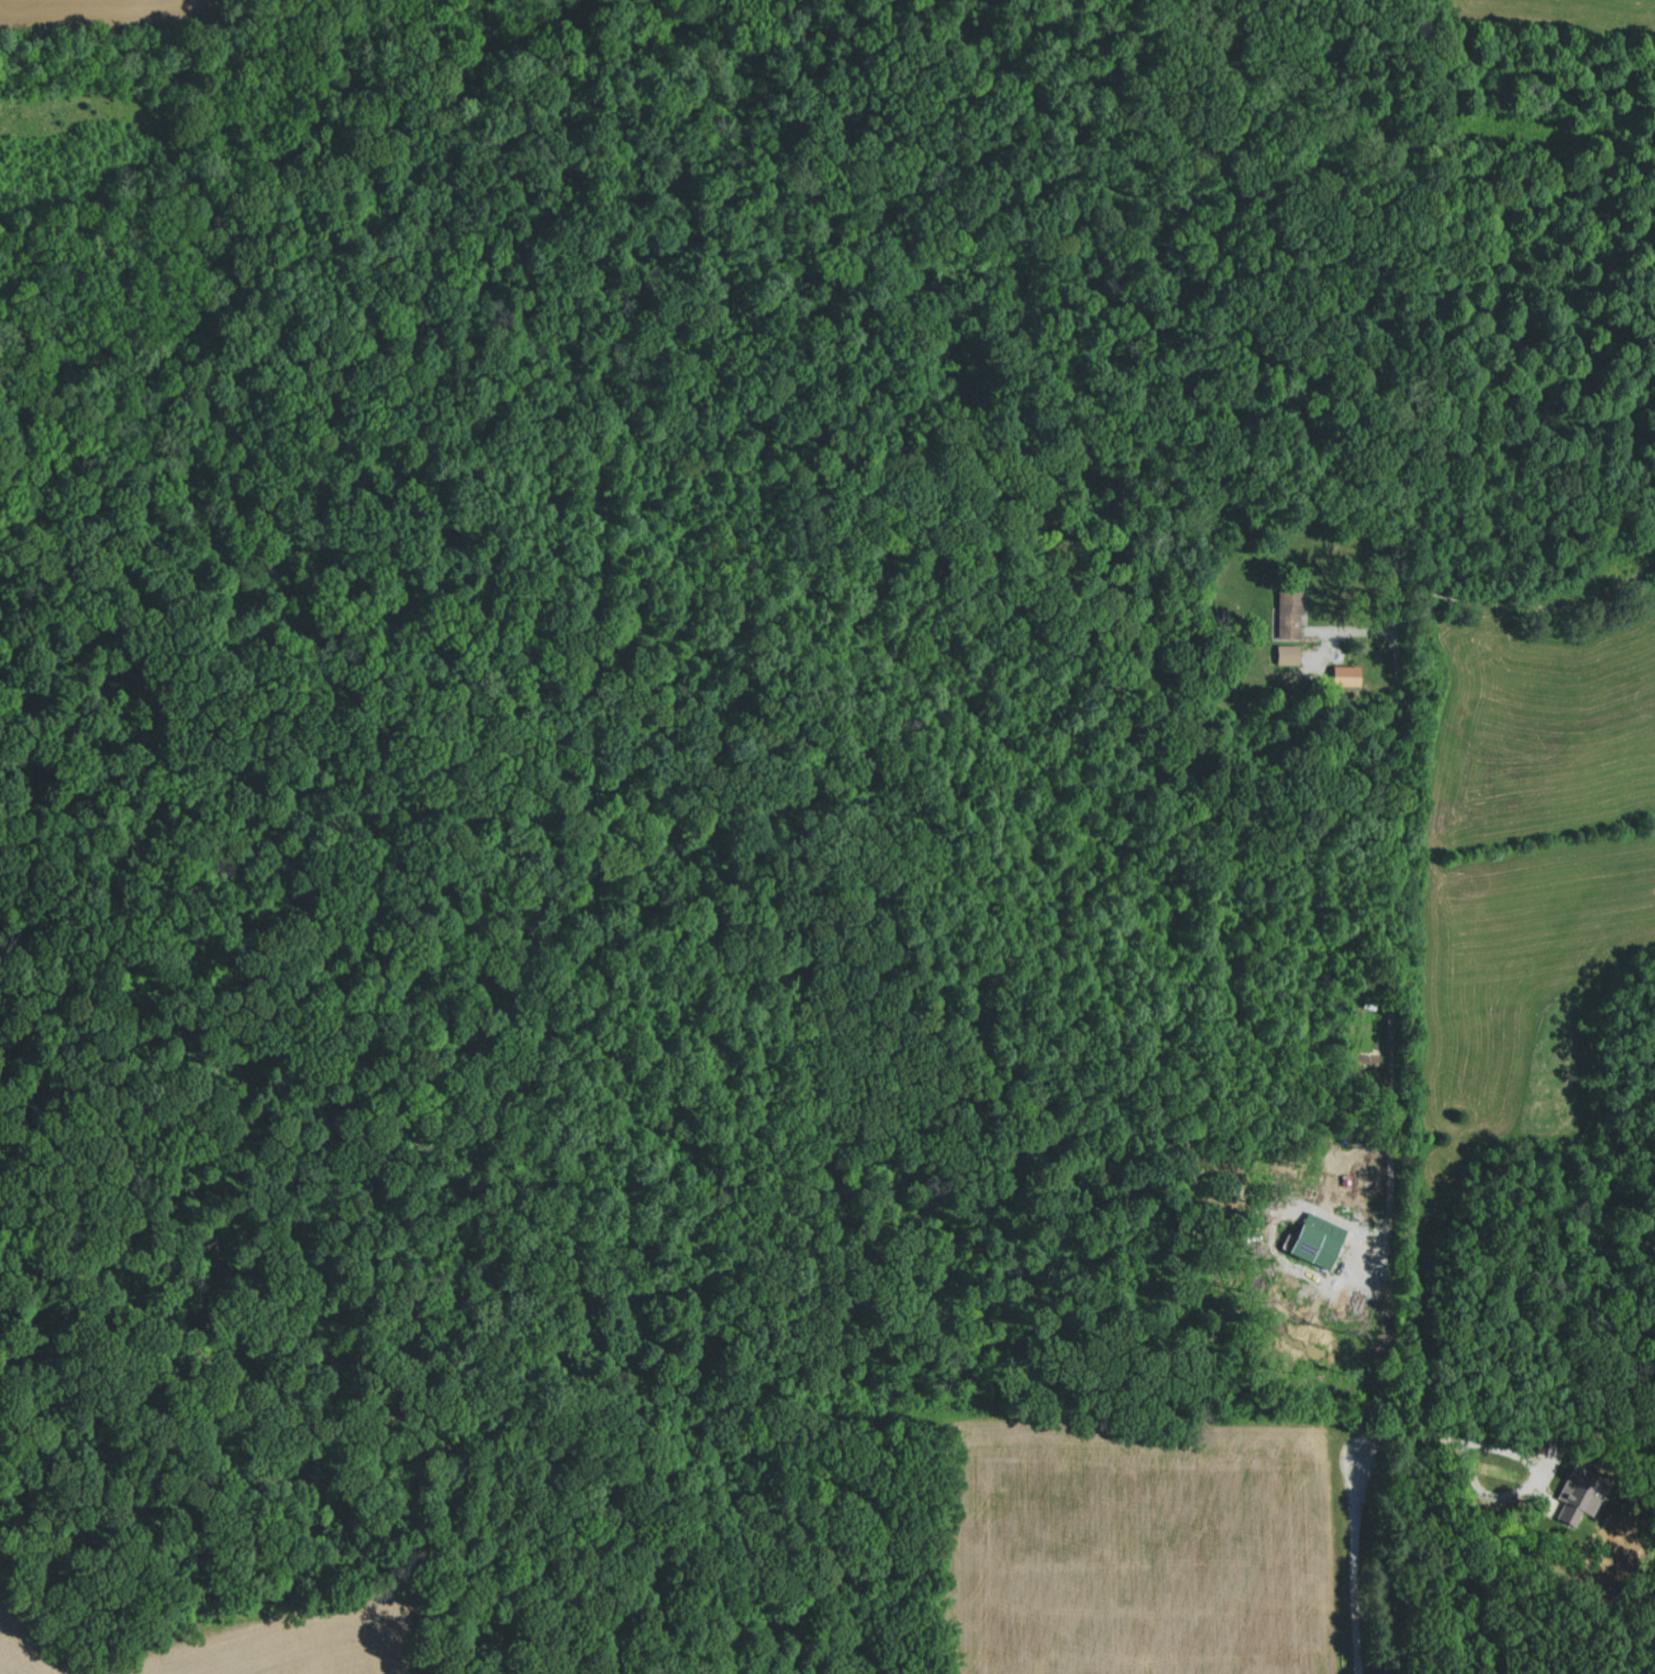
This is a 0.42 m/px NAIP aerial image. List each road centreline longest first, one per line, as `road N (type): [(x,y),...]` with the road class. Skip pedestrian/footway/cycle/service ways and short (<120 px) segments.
road 1 (residential): [(1369,1673),(1364,1464)]

